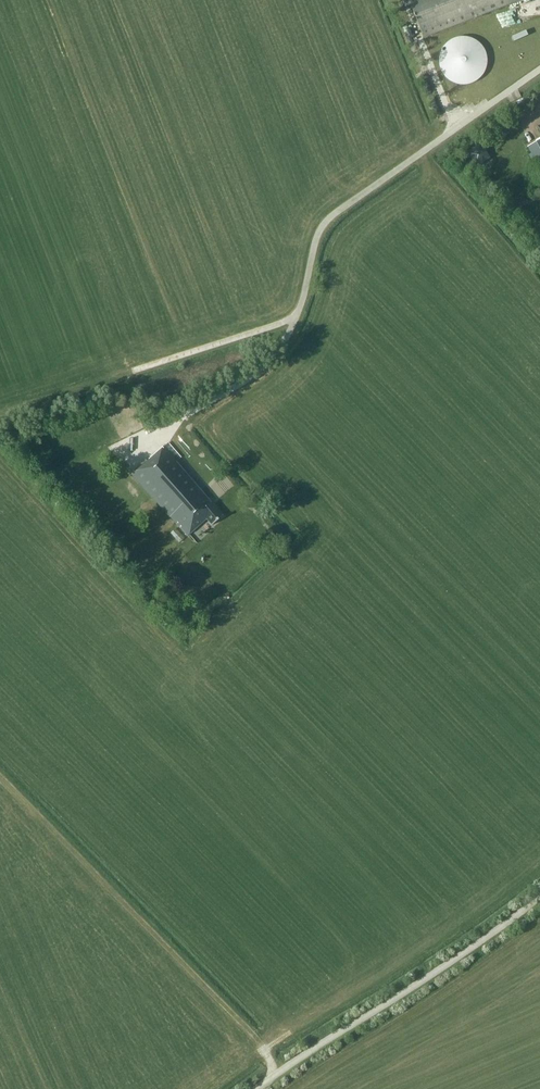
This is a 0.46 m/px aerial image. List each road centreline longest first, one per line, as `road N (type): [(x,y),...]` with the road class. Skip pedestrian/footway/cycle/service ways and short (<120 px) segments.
road 1 (unclassified): [(256,1088),(480,945),(539,897)]

